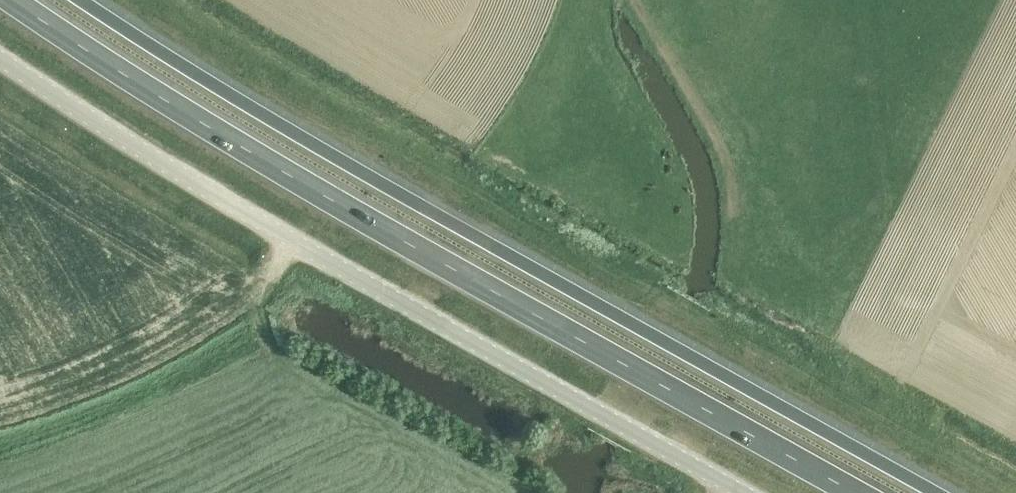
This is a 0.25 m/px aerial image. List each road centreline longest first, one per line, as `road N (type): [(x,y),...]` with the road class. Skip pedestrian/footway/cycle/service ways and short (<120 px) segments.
road 1 (trunk): [(938,492),(449,220),(82,0)]
road 2 (trunk): [(13,0),(230,142),(858,492)]
road 3 (unclassified): [(0,58),(196,184),(741,492)]

